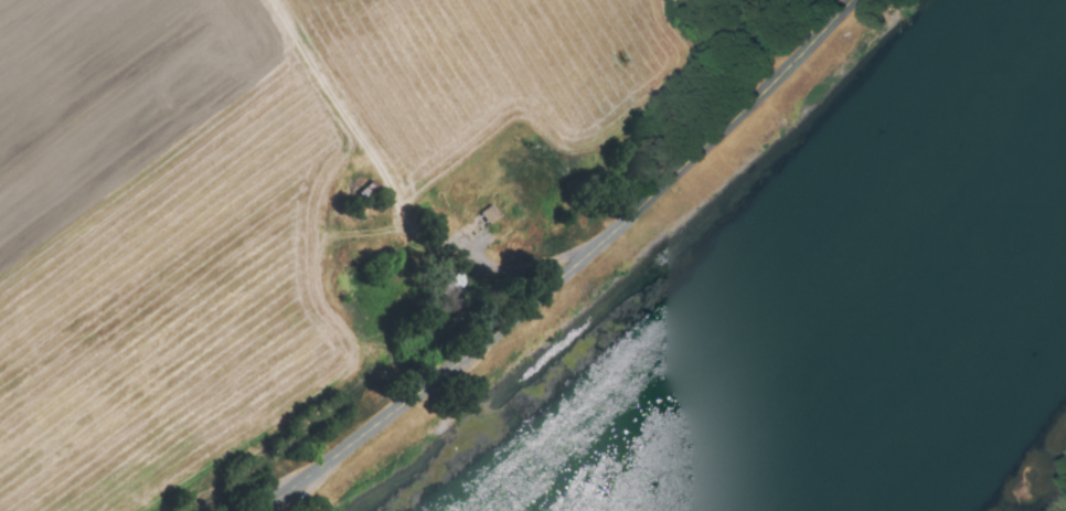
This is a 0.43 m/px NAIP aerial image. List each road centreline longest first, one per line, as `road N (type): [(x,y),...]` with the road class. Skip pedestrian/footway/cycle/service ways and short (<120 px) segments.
road 1 (tertiary): [(854,0),(605,244),(260,510)]

